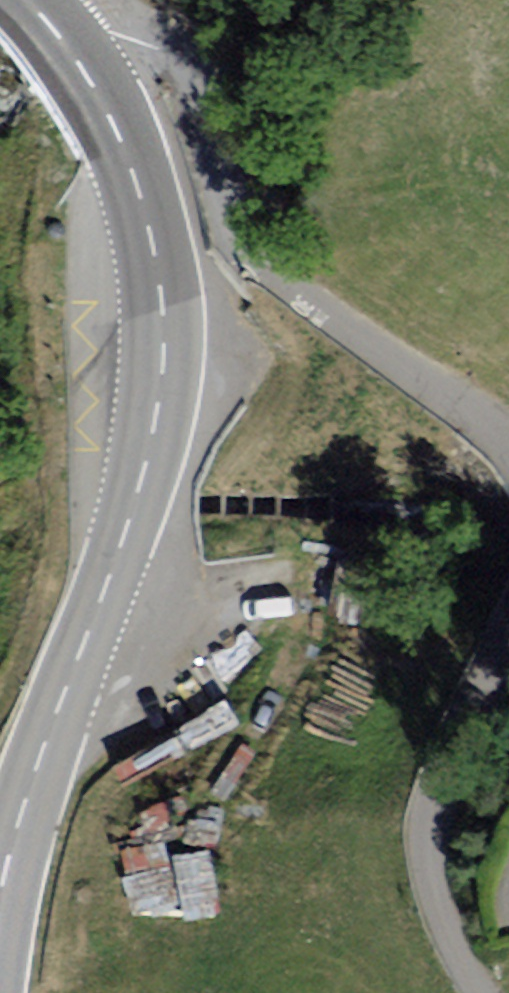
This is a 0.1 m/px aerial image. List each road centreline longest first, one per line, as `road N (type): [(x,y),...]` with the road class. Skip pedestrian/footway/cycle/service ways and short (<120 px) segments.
road 1 (secondary): [(0,896),(25,799),(146,458),(164,349),(162,297),(135,179),(115,126),(55,32)]
road 2 (residential): [(508,437),(333,327),(236,256),(159,48),(107,32),(55,32)]
road 3 (residential): [(473,992),(442,933),(424,847),(436,785),(508,669)]

